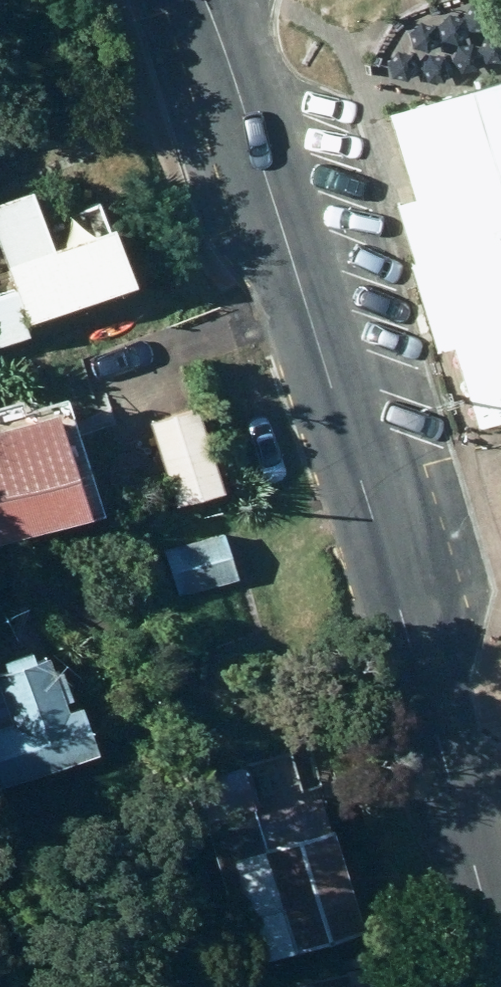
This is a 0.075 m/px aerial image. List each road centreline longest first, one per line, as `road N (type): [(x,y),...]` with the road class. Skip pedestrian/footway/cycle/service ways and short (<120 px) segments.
road 1 (tertiary): [(500,948),(394,585),(198,0)]

